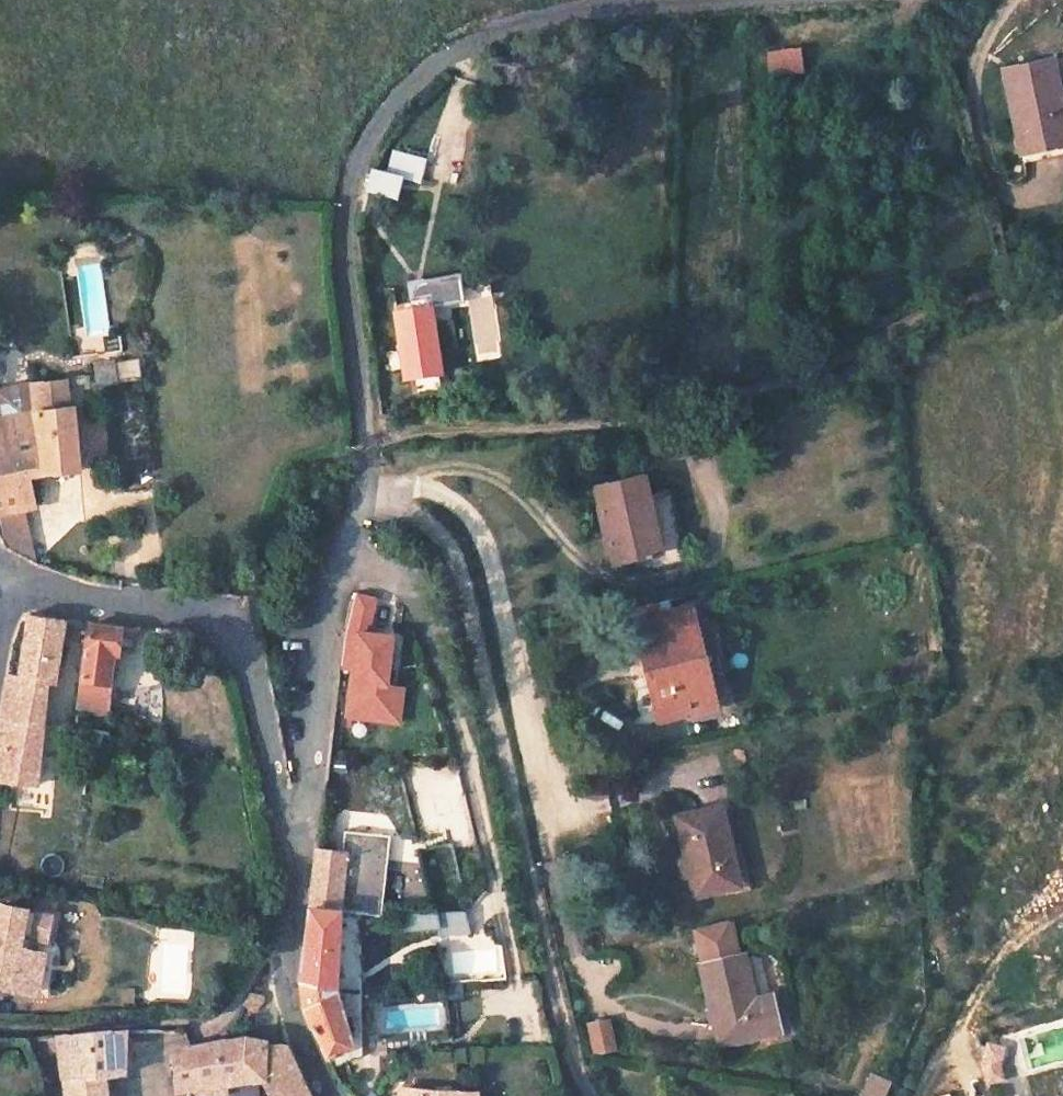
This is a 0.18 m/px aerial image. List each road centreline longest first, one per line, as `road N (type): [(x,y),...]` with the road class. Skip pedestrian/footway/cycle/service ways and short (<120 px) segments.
road 1 (unclassified): [(301,846),(336,586),(367,445),(346,253),(358,158),(411,84),(484,37),(604,9),(721,0)]
road 2 (track): [(367,445),(419,428),(627,417),(701,404),(796,378),(1062,267)]
road 3 (unclassified): [(3,581),(230,626),(247,655),(280,809),(301,846)]
road 4 (unclassified): [(301,846),(289,1008),(329,1095)]
road 5 (track): [(0,1025),(217,1020)]

